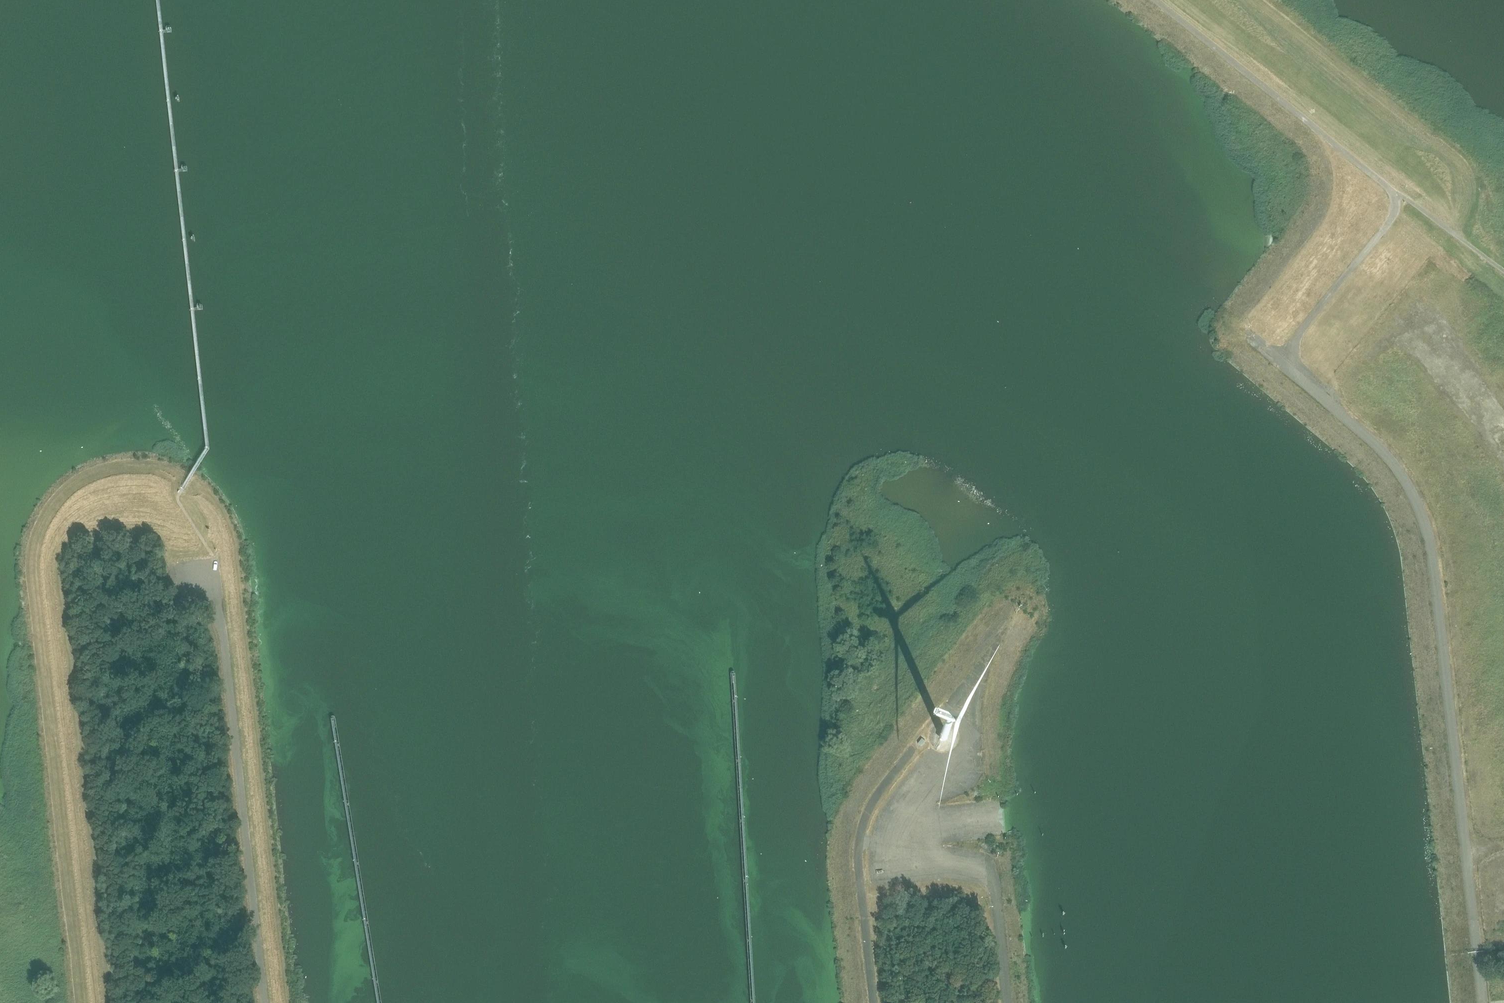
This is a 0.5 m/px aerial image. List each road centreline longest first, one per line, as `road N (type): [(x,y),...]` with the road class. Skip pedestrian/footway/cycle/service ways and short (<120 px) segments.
road 1 (unclassified): [(264,1002),(215,575),(180,573)]
road 2 (unclassified): [(1396,194),(1162,0)]
road 3 (unclassified): [(875,1002),(859,841),(882,789),(917,746)]
road 4 (unclassified): [(1009,1002),(992,870)]

